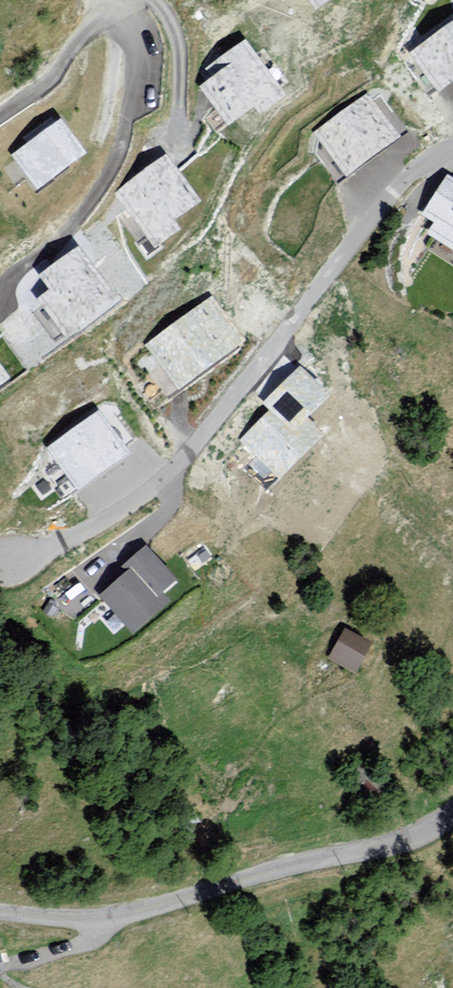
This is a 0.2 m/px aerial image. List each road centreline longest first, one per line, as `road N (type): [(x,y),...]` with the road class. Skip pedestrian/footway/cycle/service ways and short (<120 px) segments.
road 1 (residential): [(452,148),(393,192),(167,475),(25,563)]
road 2 (residential): [(0,108),(33,89),(111,1),(139,28),(137,78),(107,181),(63,238),(0,281)]
road 3 (unclassified): [(452,813),(415,838),(285,866),(139,910),(85,918),(0,911)]

